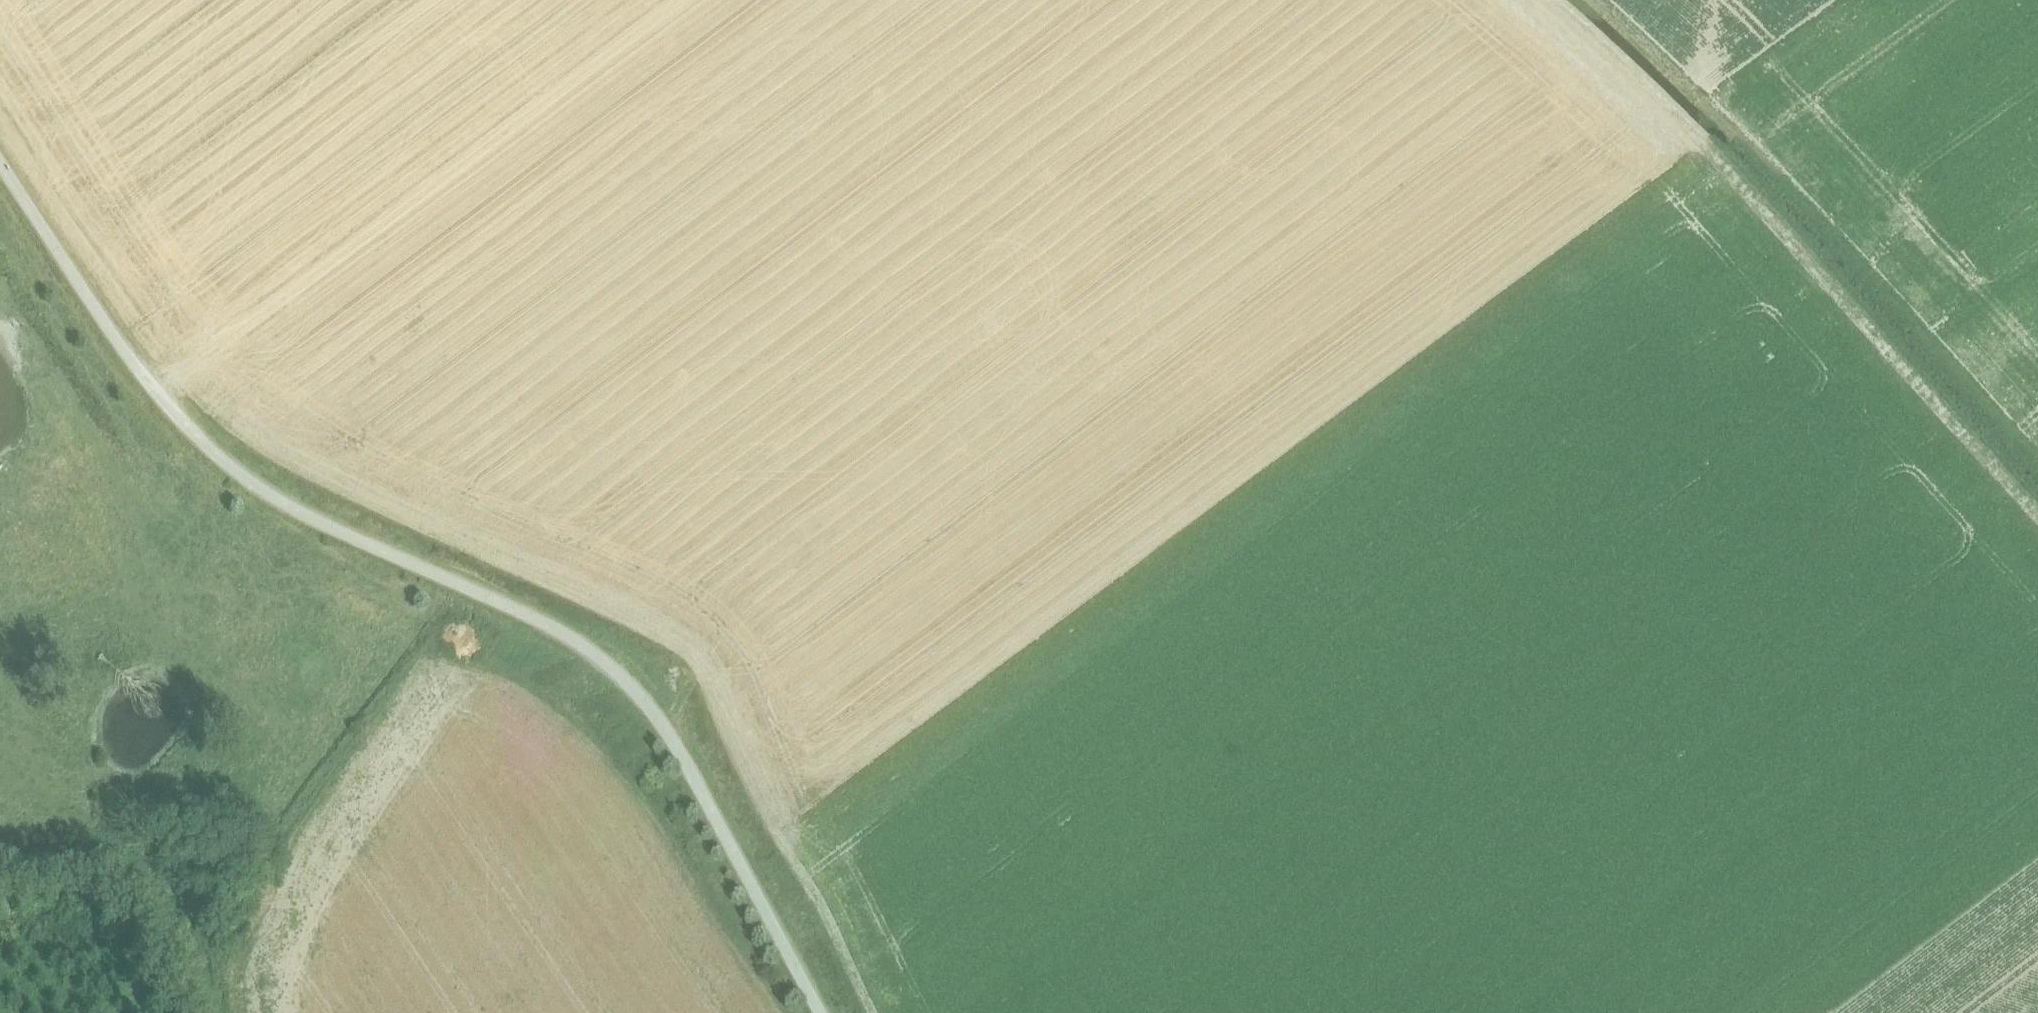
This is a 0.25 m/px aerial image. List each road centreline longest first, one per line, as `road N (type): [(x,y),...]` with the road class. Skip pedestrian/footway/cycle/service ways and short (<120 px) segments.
road 1 (unclassified): [(820,1012),(671,742),(626,684),(529,617),(331,528),(241,476),(154,392),(0,166)]

